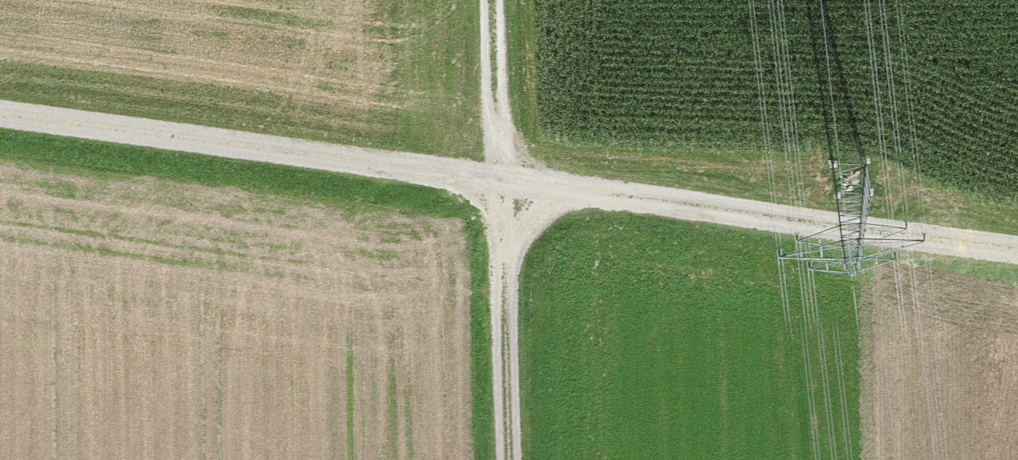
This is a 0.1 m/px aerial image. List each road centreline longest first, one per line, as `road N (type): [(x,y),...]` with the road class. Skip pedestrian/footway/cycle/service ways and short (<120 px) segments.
road 1 (track): [(1017,257),(0,118)]
road 2 (track): [(493,0),(516,459)]

